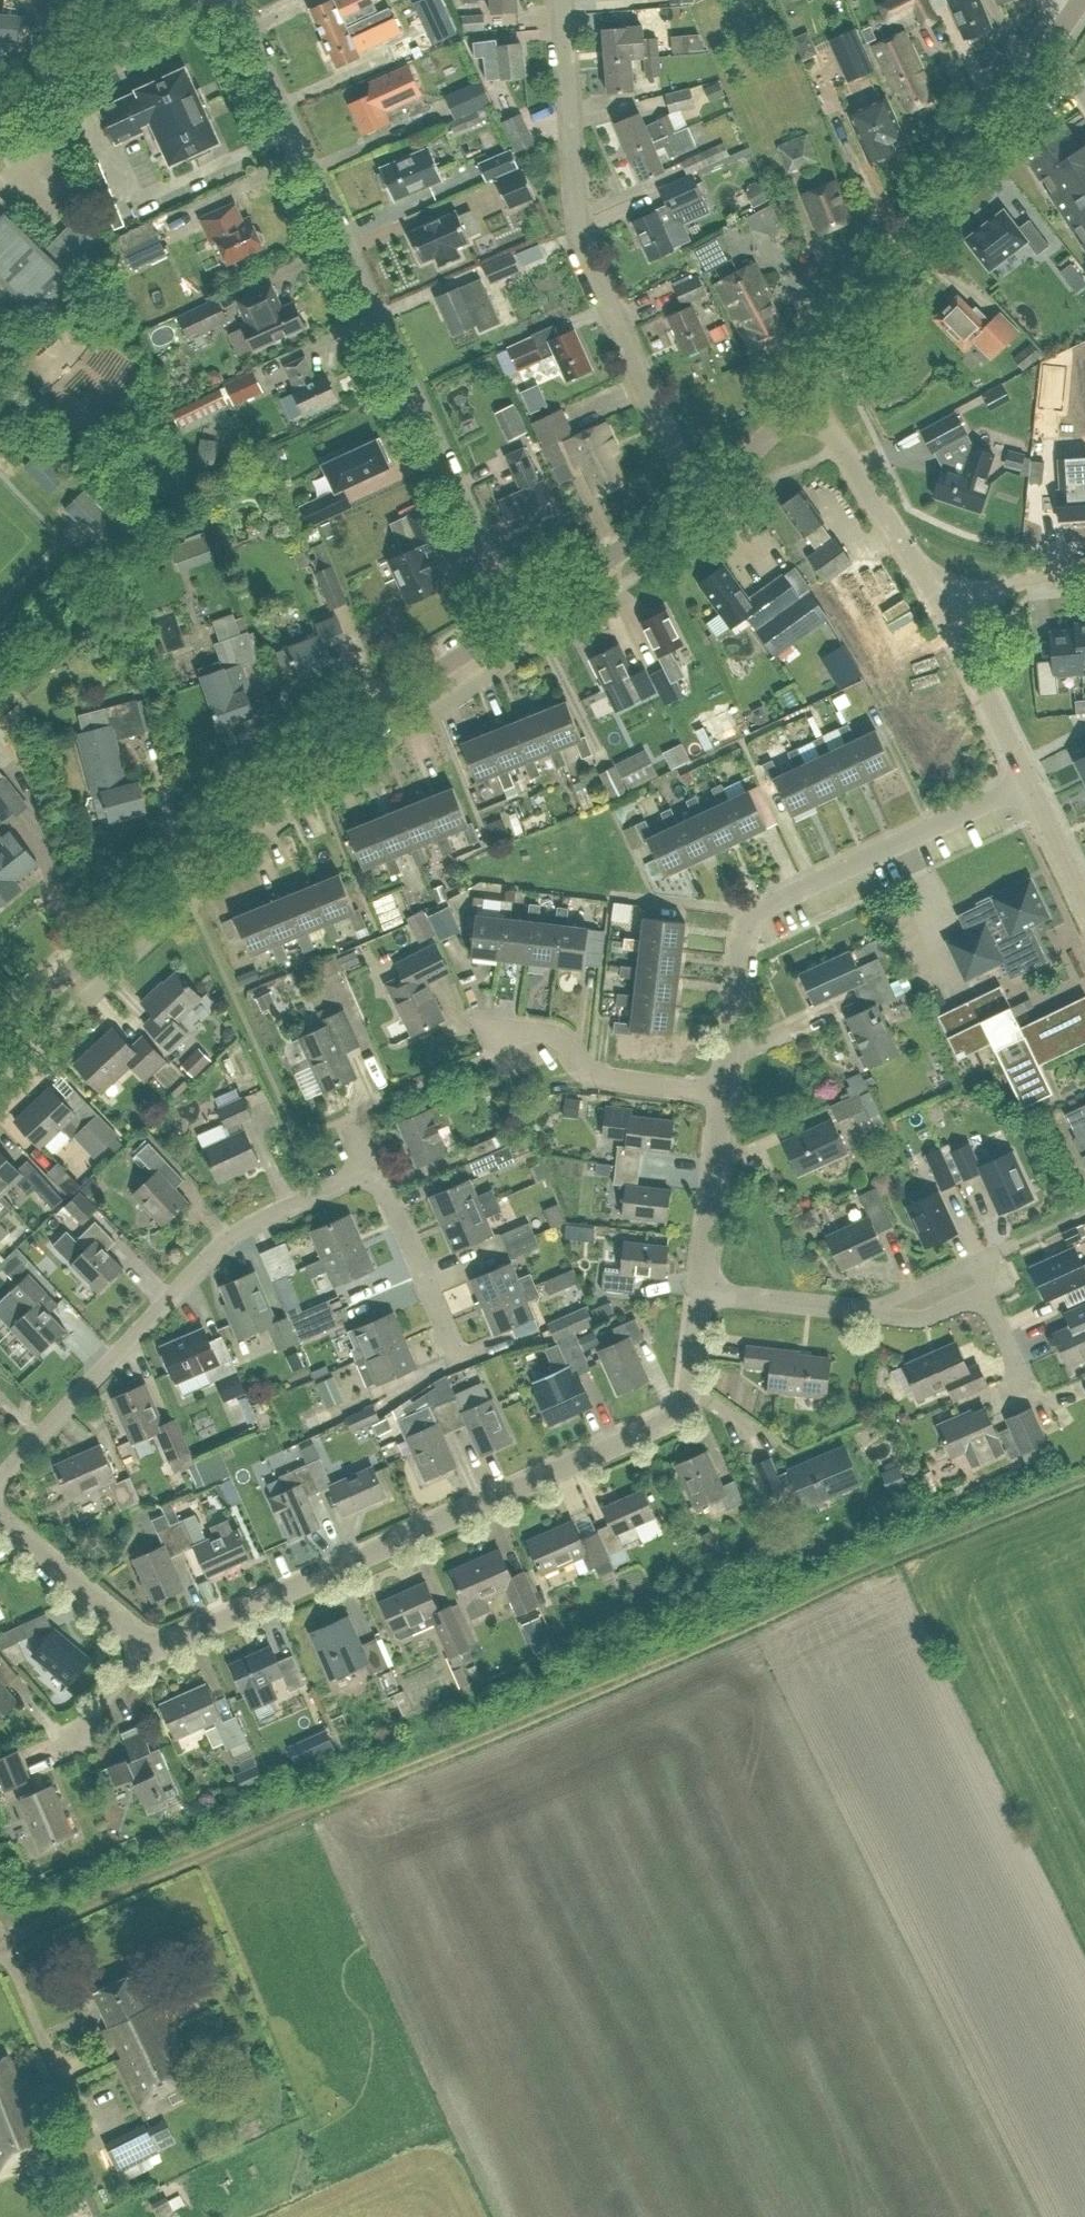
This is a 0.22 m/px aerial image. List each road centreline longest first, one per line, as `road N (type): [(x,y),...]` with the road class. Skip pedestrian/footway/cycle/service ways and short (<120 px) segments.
road 1 (track): [(1084,1479),(2,1945)]
road 2 (residential): [(0,1081),(296,807),(537,644),(521,615)]
road 3 (residential): [(156,1650),(679,1420),(692,1402),(705,1294)]
road 4 (residential): [(521,615),(228,0)]
road 5 (residential): [(0,1042),(262,796),(521,615)]
road 6 (residential): [(698,496),(579,236),(563,0)]
road 7 (residential): [(0,1475),(234,1231),(376,1168)]
road 8 (residential): [(726,1100),(742,943),(754,915),(1027,782)]
road 9 (residential): [(804,403),(1084,0)]
road 10 (residential): [(945,614),(841,444),(804,403)]
road 11 (residential): [(726,1100),(605,1082),(554,1038),(490,1035)]
road 12 (residential): [(180,0),(0,116)]
road 13 (residential): [(521,615),(698,496)]
road 14 (residential): [(459,1360),(376,1168)]
road 15 (residential): [(0,1522),(156,1650)]
road 16 (residential): [(705,1294),(726,1100)]
road 17 (residential): [(1027,782),(945,614)]
road 18 (residential): [(876,1311),(992,1260),(1003,1288),(990,1296)]
road 19 (residential): [(705,1294),(876,1311)]
road 20 (residential): [(945,614),(1032,577),(1084,569)]
road 21 (residential): [(698,496),(804,403)]
road 22 (residential): [(1084,905),(1027,782)]
road 23 (residential): [(156,1650),(65,1743)]

